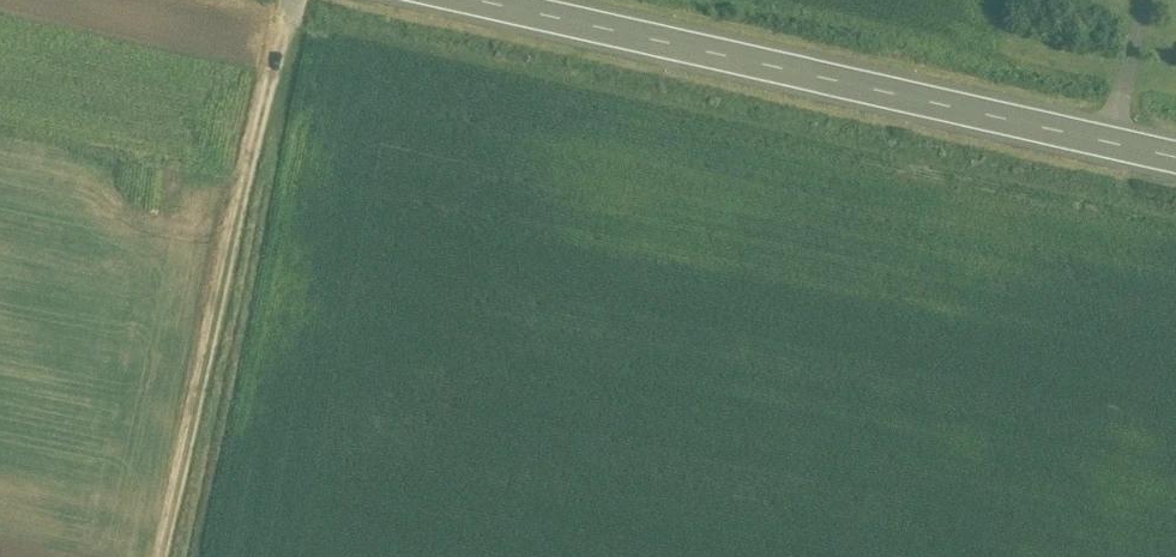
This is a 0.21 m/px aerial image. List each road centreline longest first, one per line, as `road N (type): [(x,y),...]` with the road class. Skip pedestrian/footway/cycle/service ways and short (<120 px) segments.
road 1 (secondary): [(460,0),(1175,161)]

